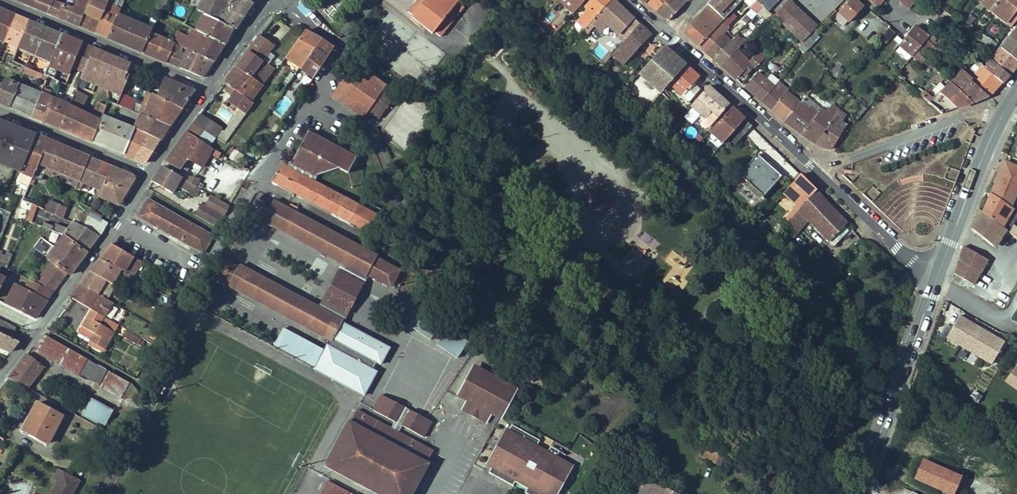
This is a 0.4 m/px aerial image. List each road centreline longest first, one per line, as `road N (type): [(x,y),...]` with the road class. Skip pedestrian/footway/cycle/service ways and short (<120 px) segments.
road 1 (residential): [(0,377),(147,175)]
road 2 (secondary): [(935,279),(857,490)]
road 3 (residential): [(208,86),(2,0)]
road 4 (residential): [(1002,109),(809,172)]
road 5 (tertiary): [(809,172),(668,36)]
road 6 (secondary): [(1002,109),(935,279)]
road 7 (tertiary): [(935,279),(809,172)]
road 8 (residential): [(0,111),(147,175)]

